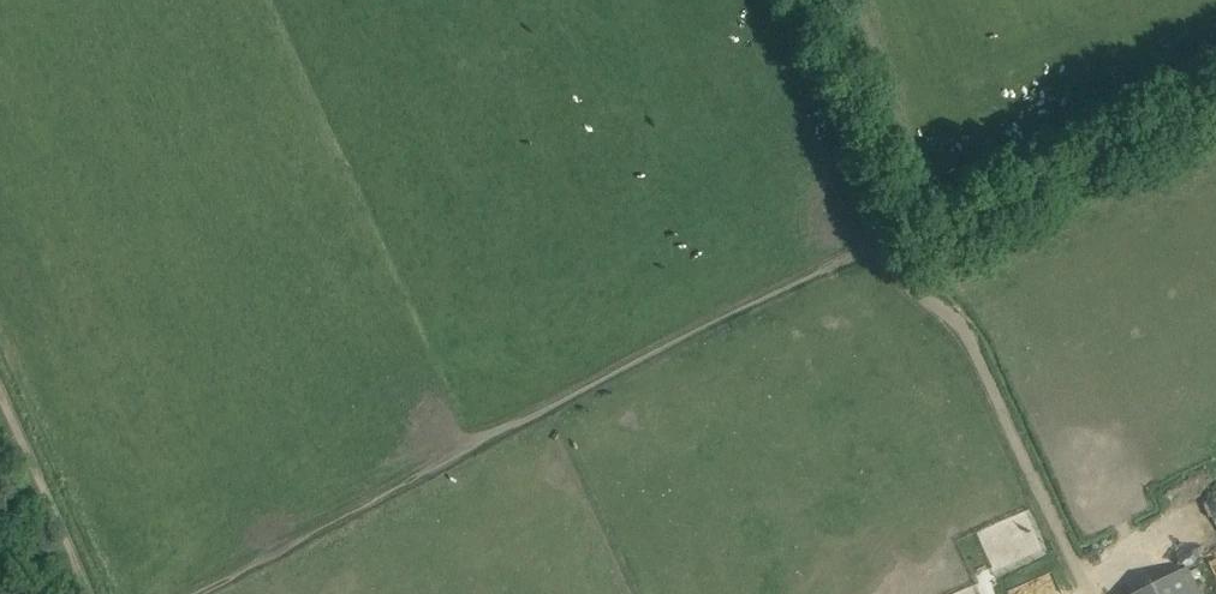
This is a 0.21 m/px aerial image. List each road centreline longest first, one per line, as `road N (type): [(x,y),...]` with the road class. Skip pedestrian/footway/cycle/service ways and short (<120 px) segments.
road 1 (track): [(0,401),(87,593)]

